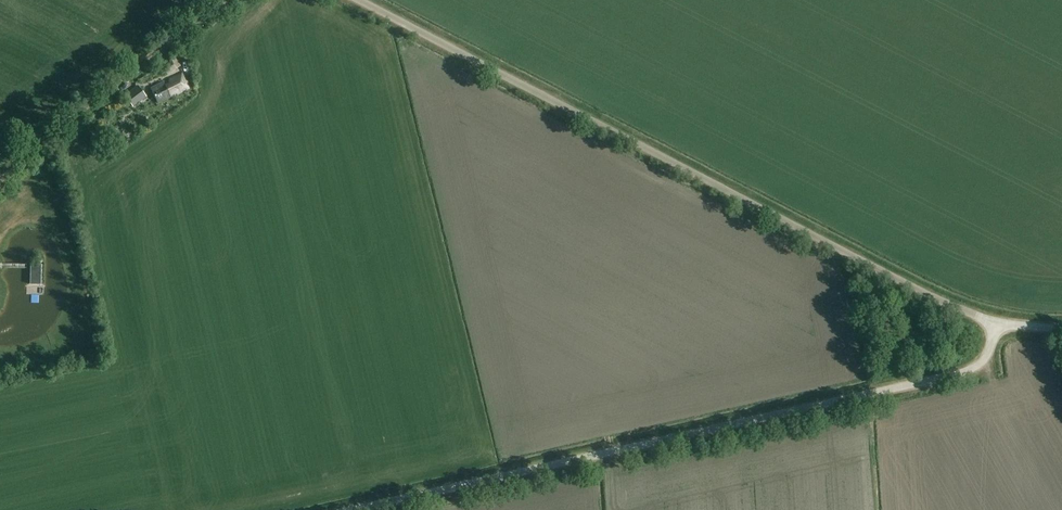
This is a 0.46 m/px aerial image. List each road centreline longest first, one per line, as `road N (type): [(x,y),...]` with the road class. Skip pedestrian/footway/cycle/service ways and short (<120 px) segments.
road 1 (unclassified): [(996,322),(360,0)]
road 2 (unclassified): [(349,509),(957,374),(984,357),(996,322)]
road 3 (track): [(224,0),(0,174)]

